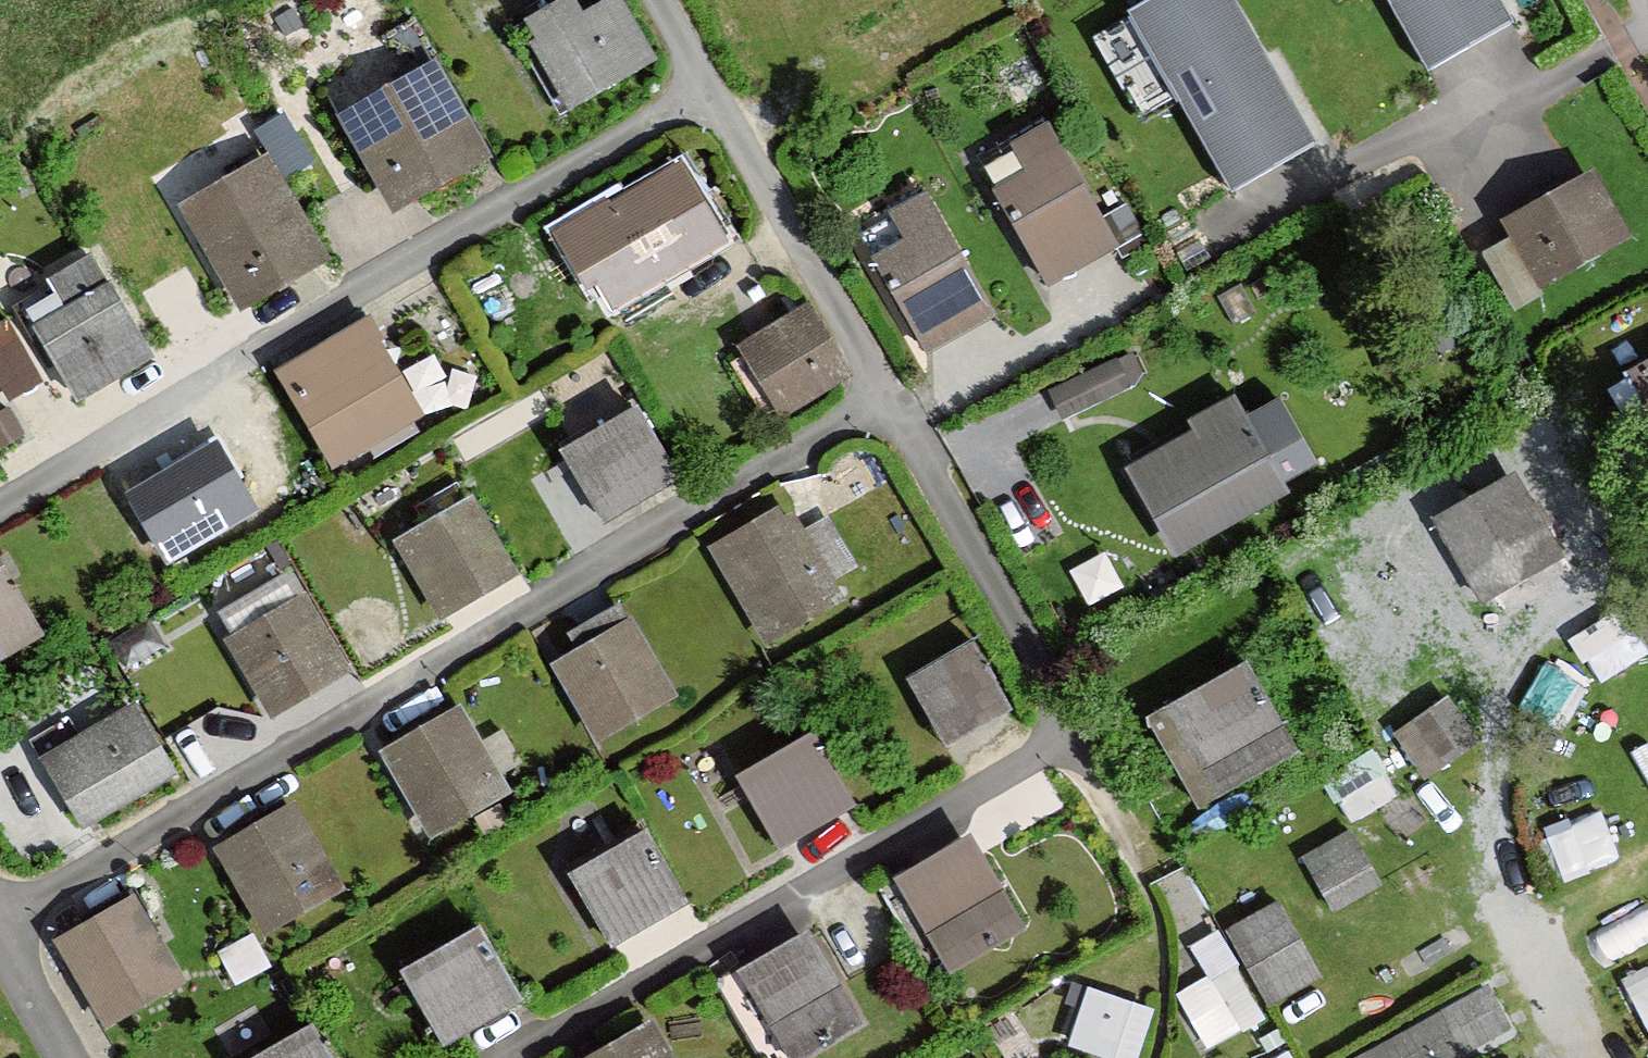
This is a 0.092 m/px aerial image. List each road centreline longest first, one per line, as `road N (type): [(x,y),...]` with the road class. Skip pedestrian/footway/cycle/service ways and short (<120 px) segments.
road 1 (residential): [(0,921),(886,397)]
road 2 (residential): [(886,397),(1049,688),(1056,712),(1050,746),(517,1057)]
road 3 (residential): [(0,504),(707,87)]
road 4 (residential): [(707,87),(886,397)]
road 5 (residential): [(64,1057),(0,943)]

